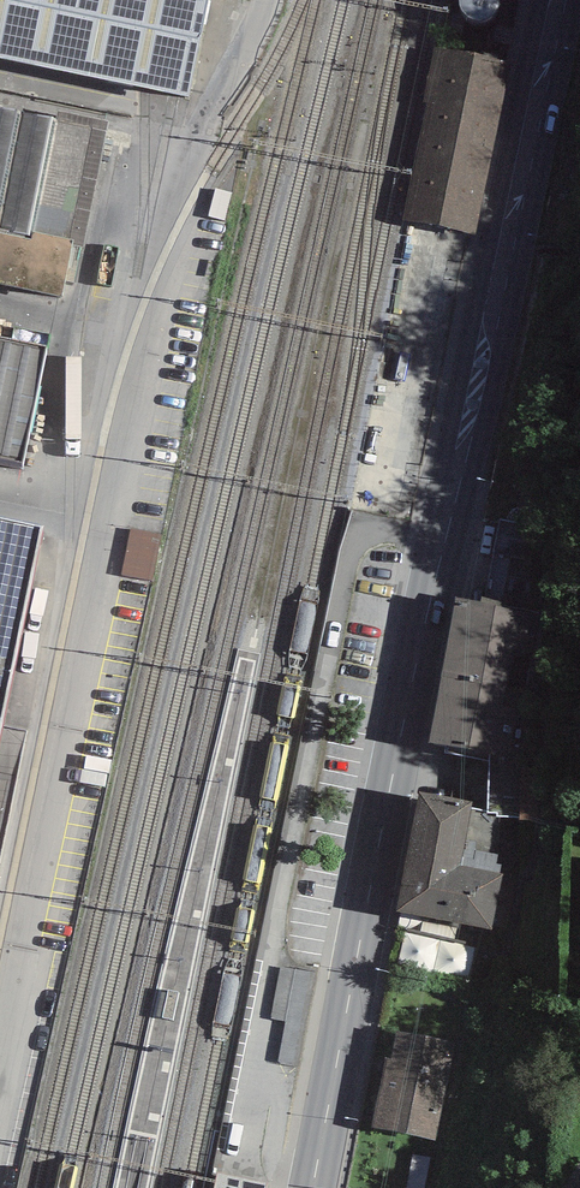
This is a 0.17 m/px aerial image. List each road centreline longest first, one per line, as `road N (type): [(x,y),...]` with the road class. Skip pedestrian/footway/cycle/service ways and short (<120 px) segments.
road 1 (primary): [(313,1187),(553,0)]
road 2 (unclassified): [(267,0),(193,200),(0,1060)]

